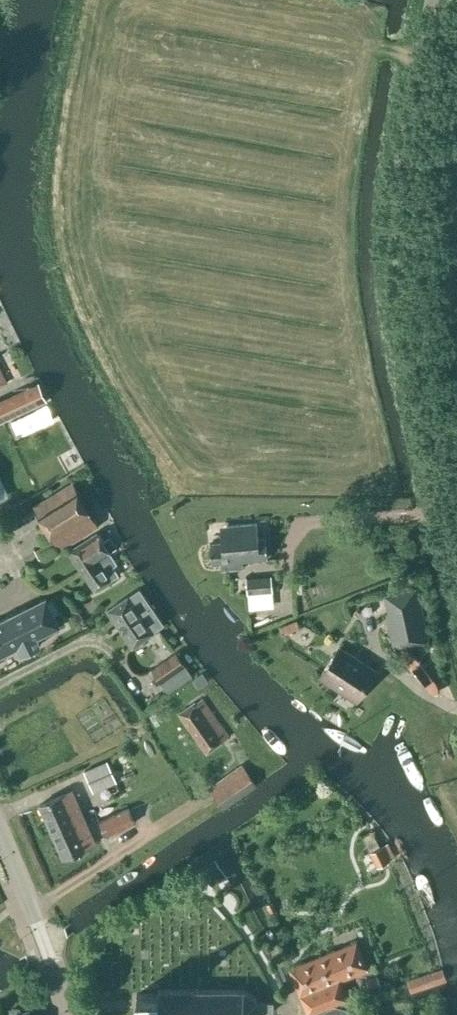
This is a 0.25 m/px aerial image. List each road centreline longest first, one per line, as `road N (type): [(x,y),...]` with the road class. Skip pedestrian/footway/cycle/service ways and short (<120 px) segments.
road 1 (unclassified): [(456,599),(385,303),(379,214),(421,0)]
road 2 (tertiary): [(70,1014),(0,835)]

